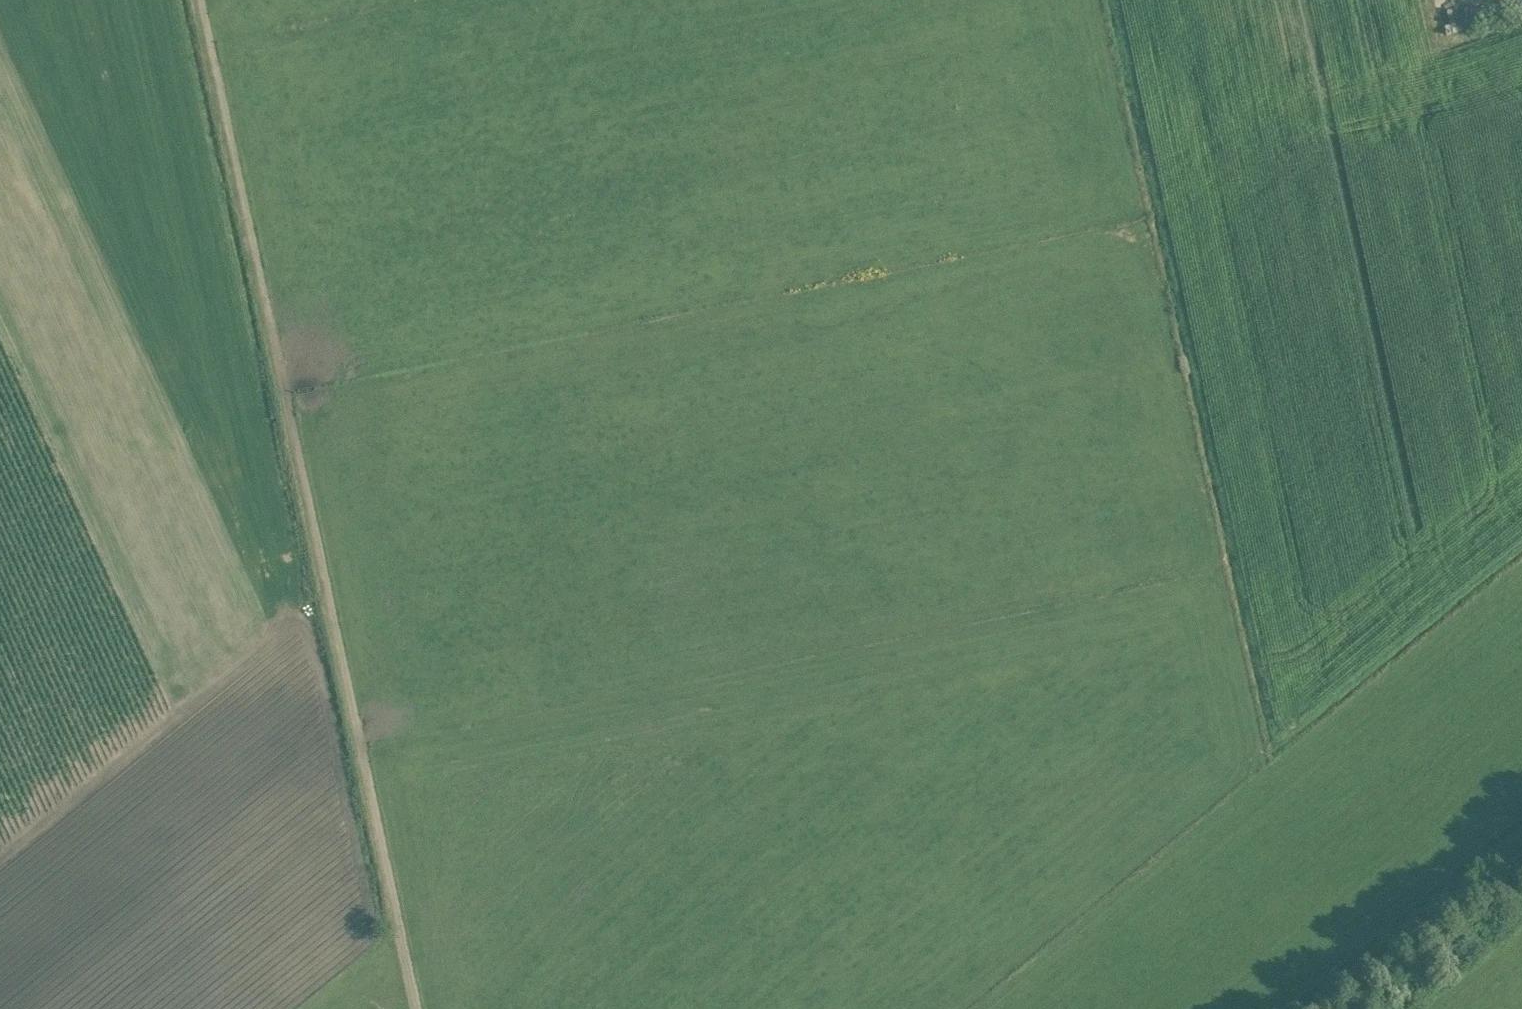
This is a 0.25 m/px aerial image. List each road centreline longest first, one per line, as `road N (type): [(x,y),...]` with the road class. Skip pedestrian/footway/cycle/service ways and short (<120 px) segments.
road 1 (track): [(201,0),(418,1008)]

